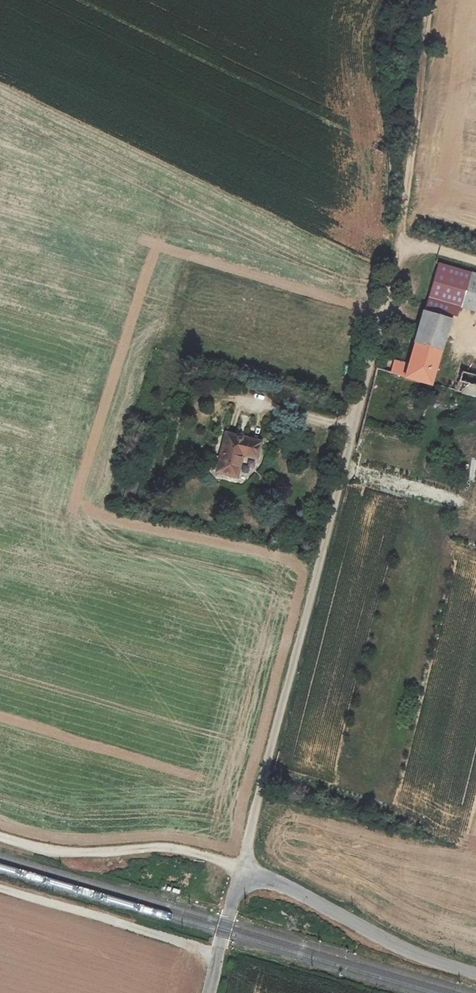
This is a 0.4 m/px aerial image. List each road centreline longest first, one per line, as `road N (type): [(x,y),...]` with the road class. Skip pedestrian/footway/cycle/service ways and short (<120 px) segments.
road 1 (track): [(430,0),(400,247),(240,866)]
road 2 (unclassified): [(240,866),(425,958),(475,972)]
road 3 (track): [(0,835),(38,846),(193,852),(240,866)]
road 4 (track): [(218,953),(0,890)]
road 5 (unclassified): [(240,866),(208,992)]

